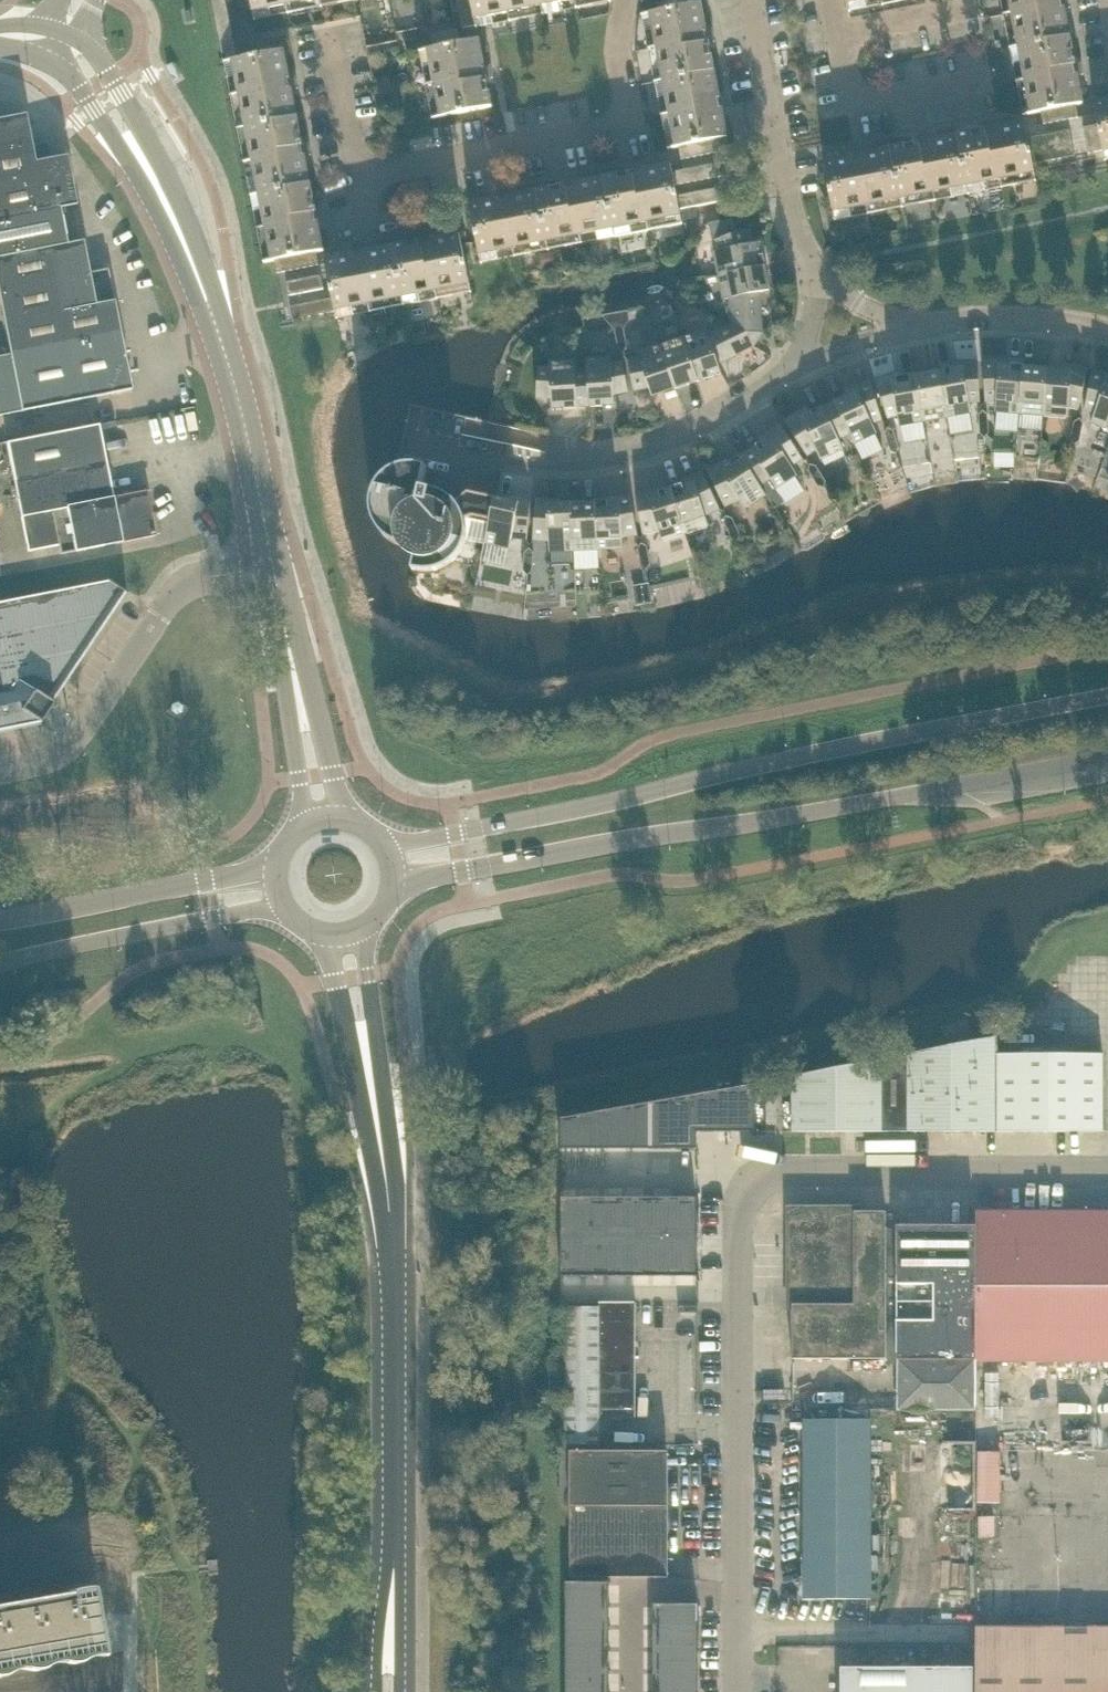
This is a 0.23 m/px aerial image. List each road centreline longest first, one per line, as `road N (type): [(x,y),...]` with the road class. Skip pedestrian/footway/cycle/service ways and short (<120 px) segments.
road 1 (unclassified): [(749,1691),(744,1172),(1107,1172)]
road 2 (secondary): [(1107,697),(388,848)]
road 3 (secondary): [(396,887),(1107,762)]
road 4 (tertiary): [(388,1691),(388,1288)]
road 5 (residential): [(361,173),(632,115),(625,0)]
road 6 (residential): [(231,364),(221,301),(183,207),(112,75),(75,37)]
road 7 (unclassified): [(0,771),(44,761),(81,736),(180,589),(275,557)]
road 8 (residential): [(43,56),(82,90),(128,158),(231,364)]
road 9 (tertiary): [(388,1288),(400,1195),(367,927)]
road 10 (tertiary): [(331,935),(388,1288)]
road 11 (secondary): [(0,962),(214,917),(290,910)]
road 12 (residential): [(819,282),(797,219),(750,0)]
road 13 (secondary): [(281,866),(0,922)]
road 14 (residential): [(275,557),(306,828)]
road 15 (residential): [(342,819),(275,557)]
road 16 (residential): [(564,456),(609,456),(679,438),(800,364)]
road 17 (residential): [(905,327),(985,315),(1107,329)]
road 18 (residential): [(275,557),(231,364)]
road 19 (residential): [(361,173),(333,33)]

